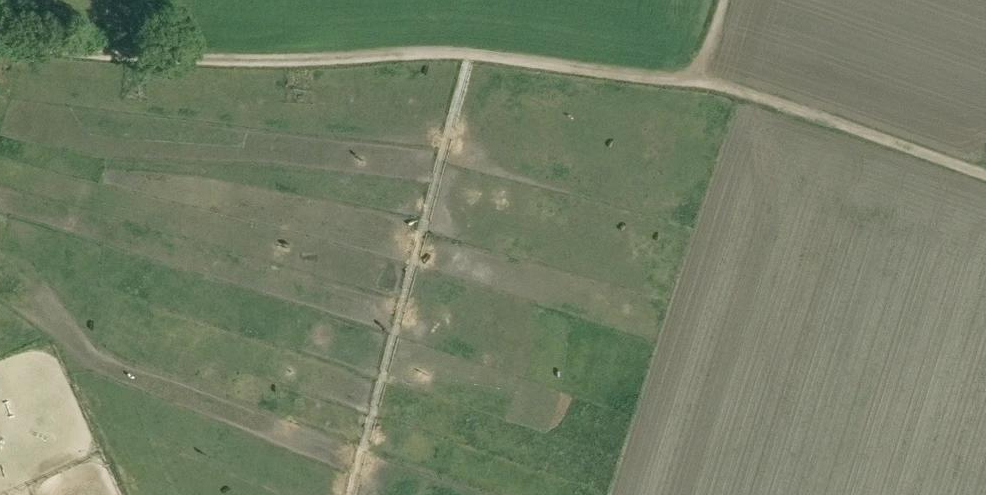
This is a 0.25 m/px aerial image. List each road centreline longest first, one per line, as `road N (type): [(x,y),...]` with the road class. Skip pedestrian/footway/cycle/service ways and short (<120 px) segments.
road 1 (track): [(178,59),(469,54),(692,76)]
road 2 (track): [(985,175),(692,76)]
road 3 (track): [(178,59),(0,42)]

